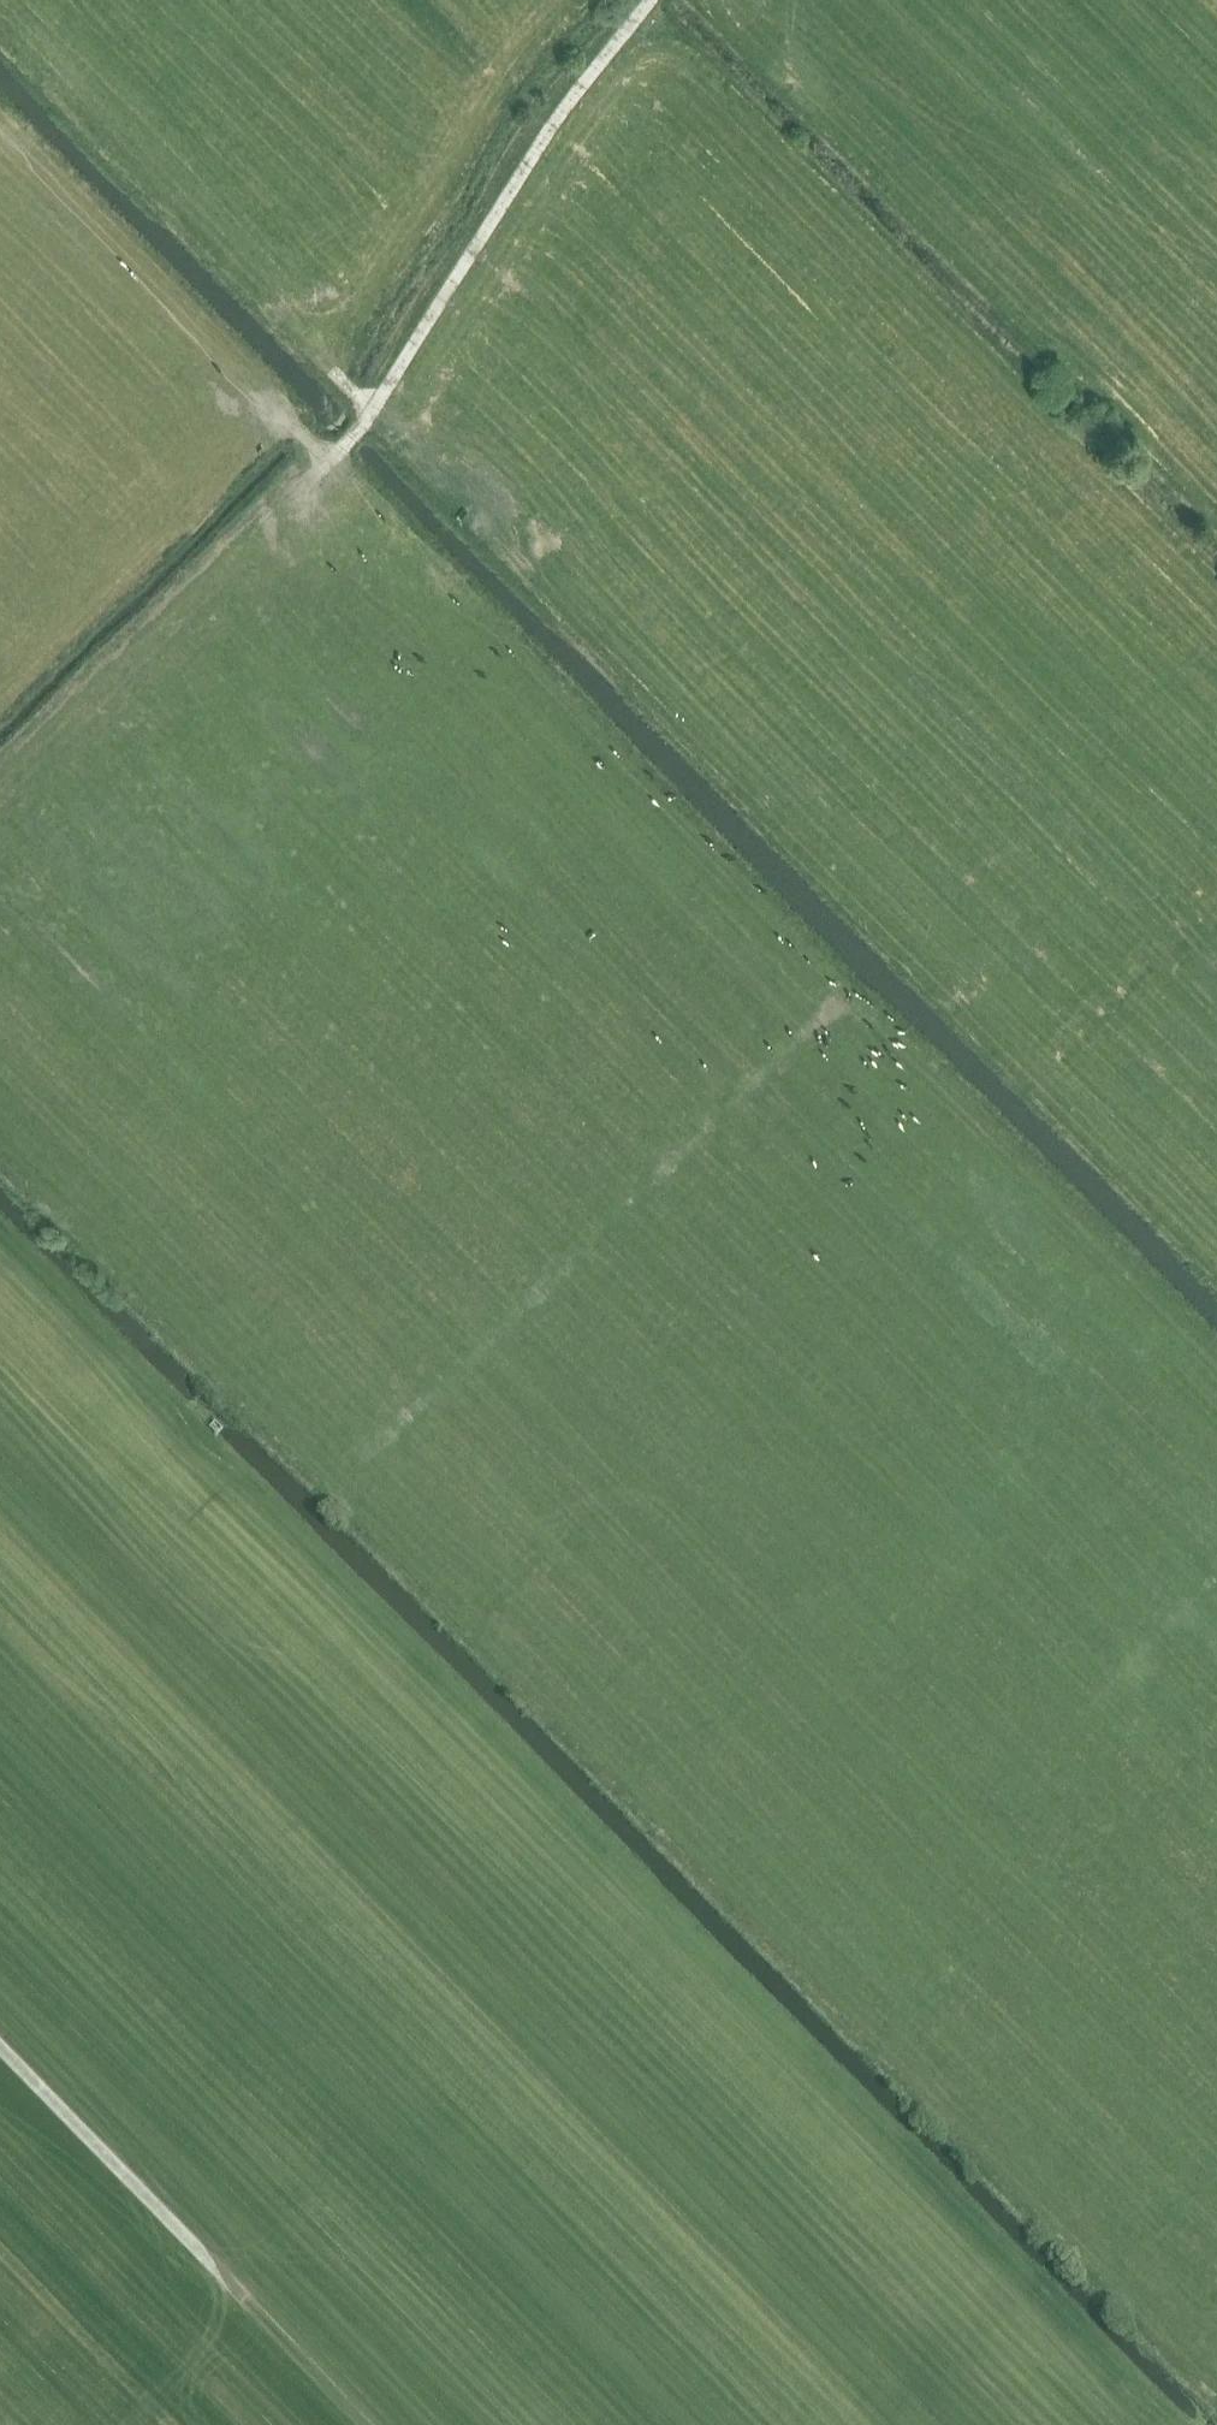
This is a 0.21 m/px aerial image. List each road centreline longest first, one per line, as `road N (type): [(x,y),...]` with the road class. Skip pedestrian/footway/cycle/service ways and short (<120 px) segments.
road 1 (track): [(308,479),(362,427),(549,129),(651,0)]
road 2 (track): [(241,2294),(0,2046)]

